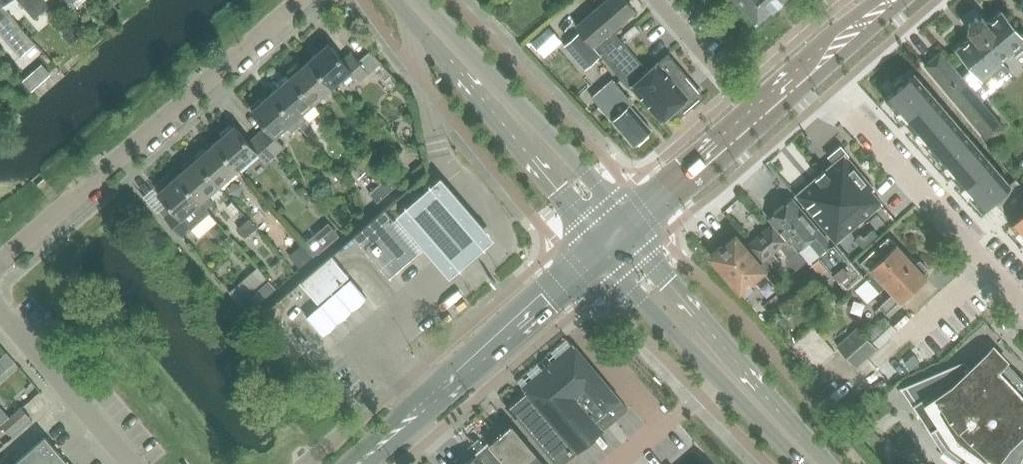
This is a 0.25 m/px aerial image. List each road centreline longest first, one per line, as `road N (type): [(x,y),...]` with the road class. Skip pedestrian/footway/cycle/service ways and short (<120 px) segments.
road 1 (residential): [(0,271),(305,0)]
road 2 (tertiary): [(357,463),(607,241)]
road 3 (tertiary): [(607,241),(404,0)]
road 4 (tertiary): [(826,463),(647,268),(607,241)]
road 5 (residential): [(1022,286),(888,136),(794,83)]
road 6 (tertiary): [(607,241),(631,287),(798,463)]
road 7 (residential): [(132,463),(0,310)]
road 8 (tertiary): [(607,241),(760,115)]
road 9 (residential): [(760,115),(664,0)]

